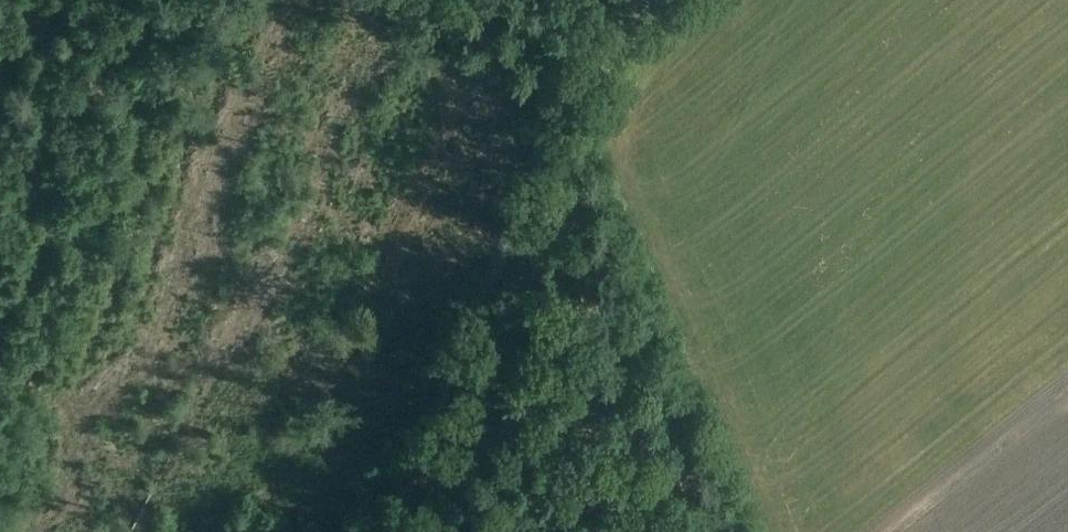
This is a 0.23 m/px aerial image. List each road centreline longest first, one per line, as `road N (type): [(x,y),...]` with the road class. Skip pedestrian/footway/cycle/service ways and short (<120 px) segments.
road 1 (unclassified): [(381,531),(552,100),(645,0)]
road 2 (track): [(630,531),(455,347)]

